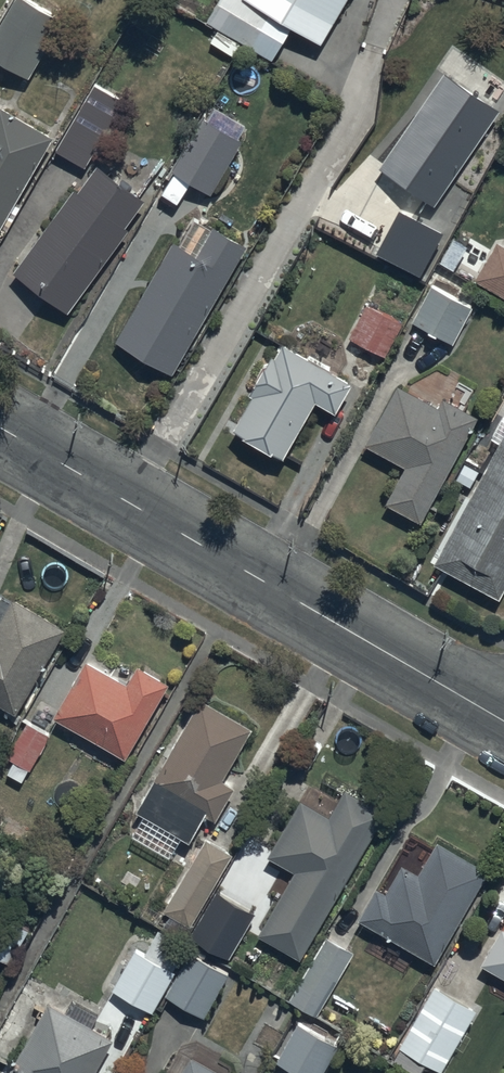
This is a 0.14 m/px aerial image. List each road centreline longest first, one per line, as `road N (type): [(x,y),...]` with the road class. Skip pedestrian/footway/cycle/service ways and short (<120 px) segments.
road 1 (residential): [(0,428),(503,722)]

